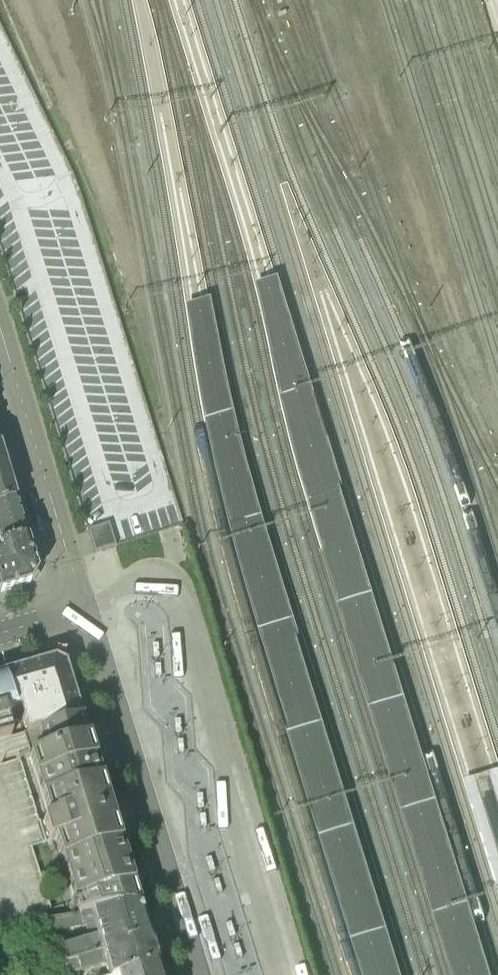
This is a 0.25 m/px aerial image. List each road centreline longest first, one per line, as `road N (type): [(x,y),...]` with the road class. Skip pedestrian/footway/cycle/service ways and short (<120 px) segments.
road 1 (residential): [(199,974),(84,608)]
road 2 (residential): [(84,608),(0,351)]

